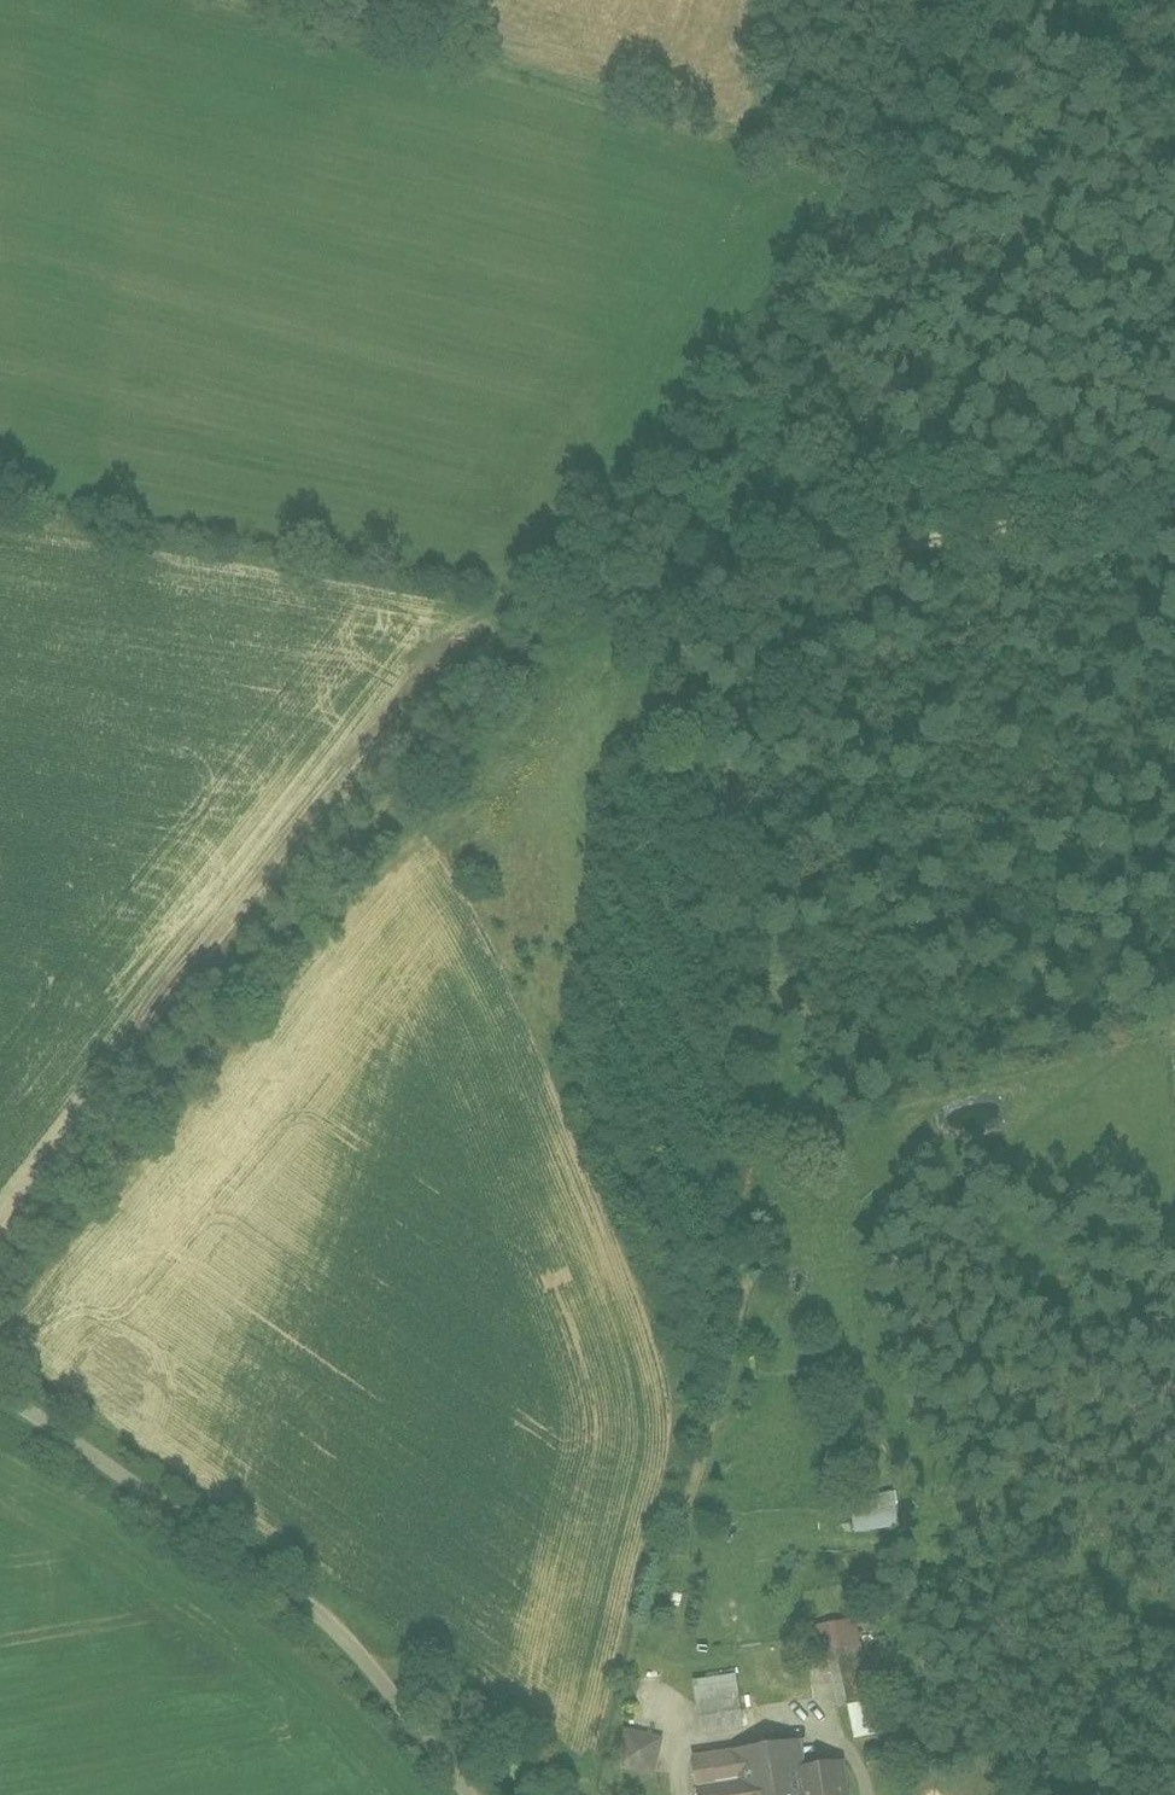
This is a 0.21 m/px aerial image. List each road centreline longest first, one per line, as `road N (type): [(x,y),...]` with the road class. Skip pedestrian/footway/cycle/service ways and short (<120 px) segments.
road 1 (track): [(1056,0),(692,457),(609,550),(528,674),(395,811),(208,1052),(37,1239),(0,1295)]
road 2 (residential): [(466,1794),(355,1654),(122,1479),(0,1399)]

